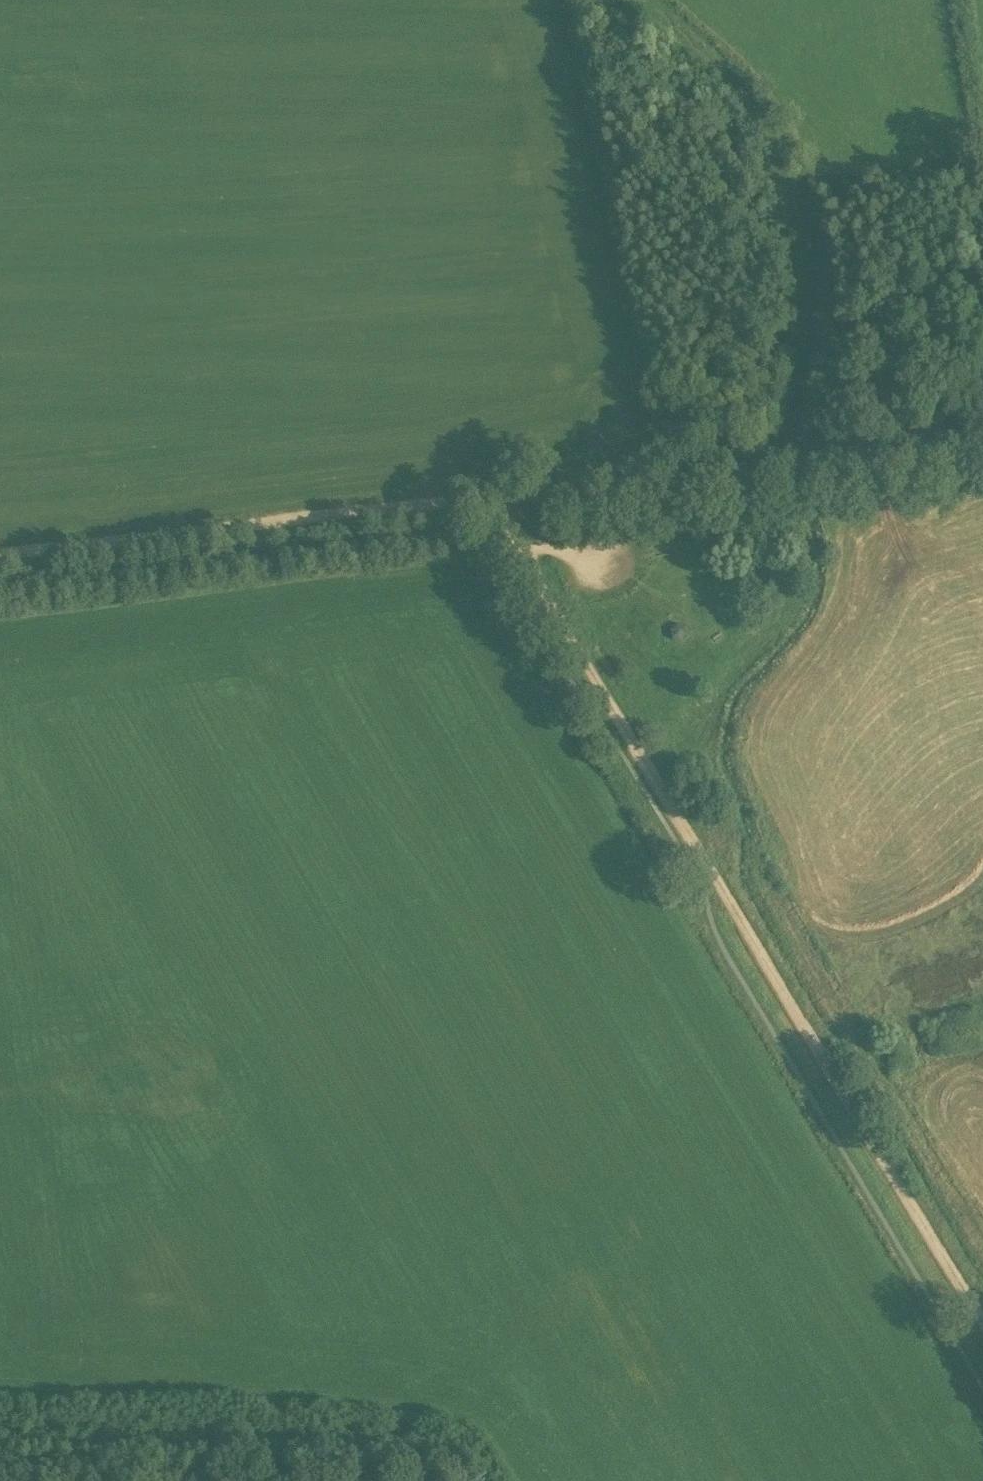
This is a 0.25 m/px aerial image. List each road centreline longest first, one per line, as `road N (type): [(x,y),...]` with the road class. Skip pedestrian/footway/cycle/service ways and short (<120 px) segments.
road 1 (track): [(982,1327),(517,537)]
road 2 (track): [(500,498),(0,555)]

